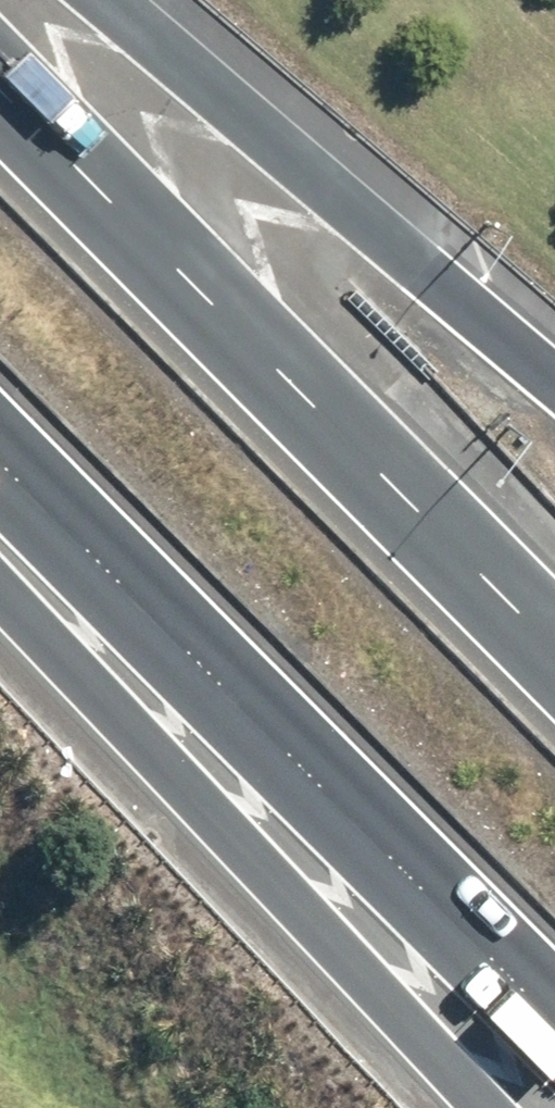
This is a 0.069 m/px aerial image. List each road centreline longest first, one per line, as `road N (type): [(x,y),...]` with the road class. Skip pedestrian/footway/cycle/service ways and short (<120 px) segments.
road 1 (motorway): [(554,1047),(0,488)]
road 2 (motorway): [(0,135),(554,686)]
road 3 (motorway): [(488,1107),(0,565)]
road 4 (motorway): [(80,0),(554,407)]

